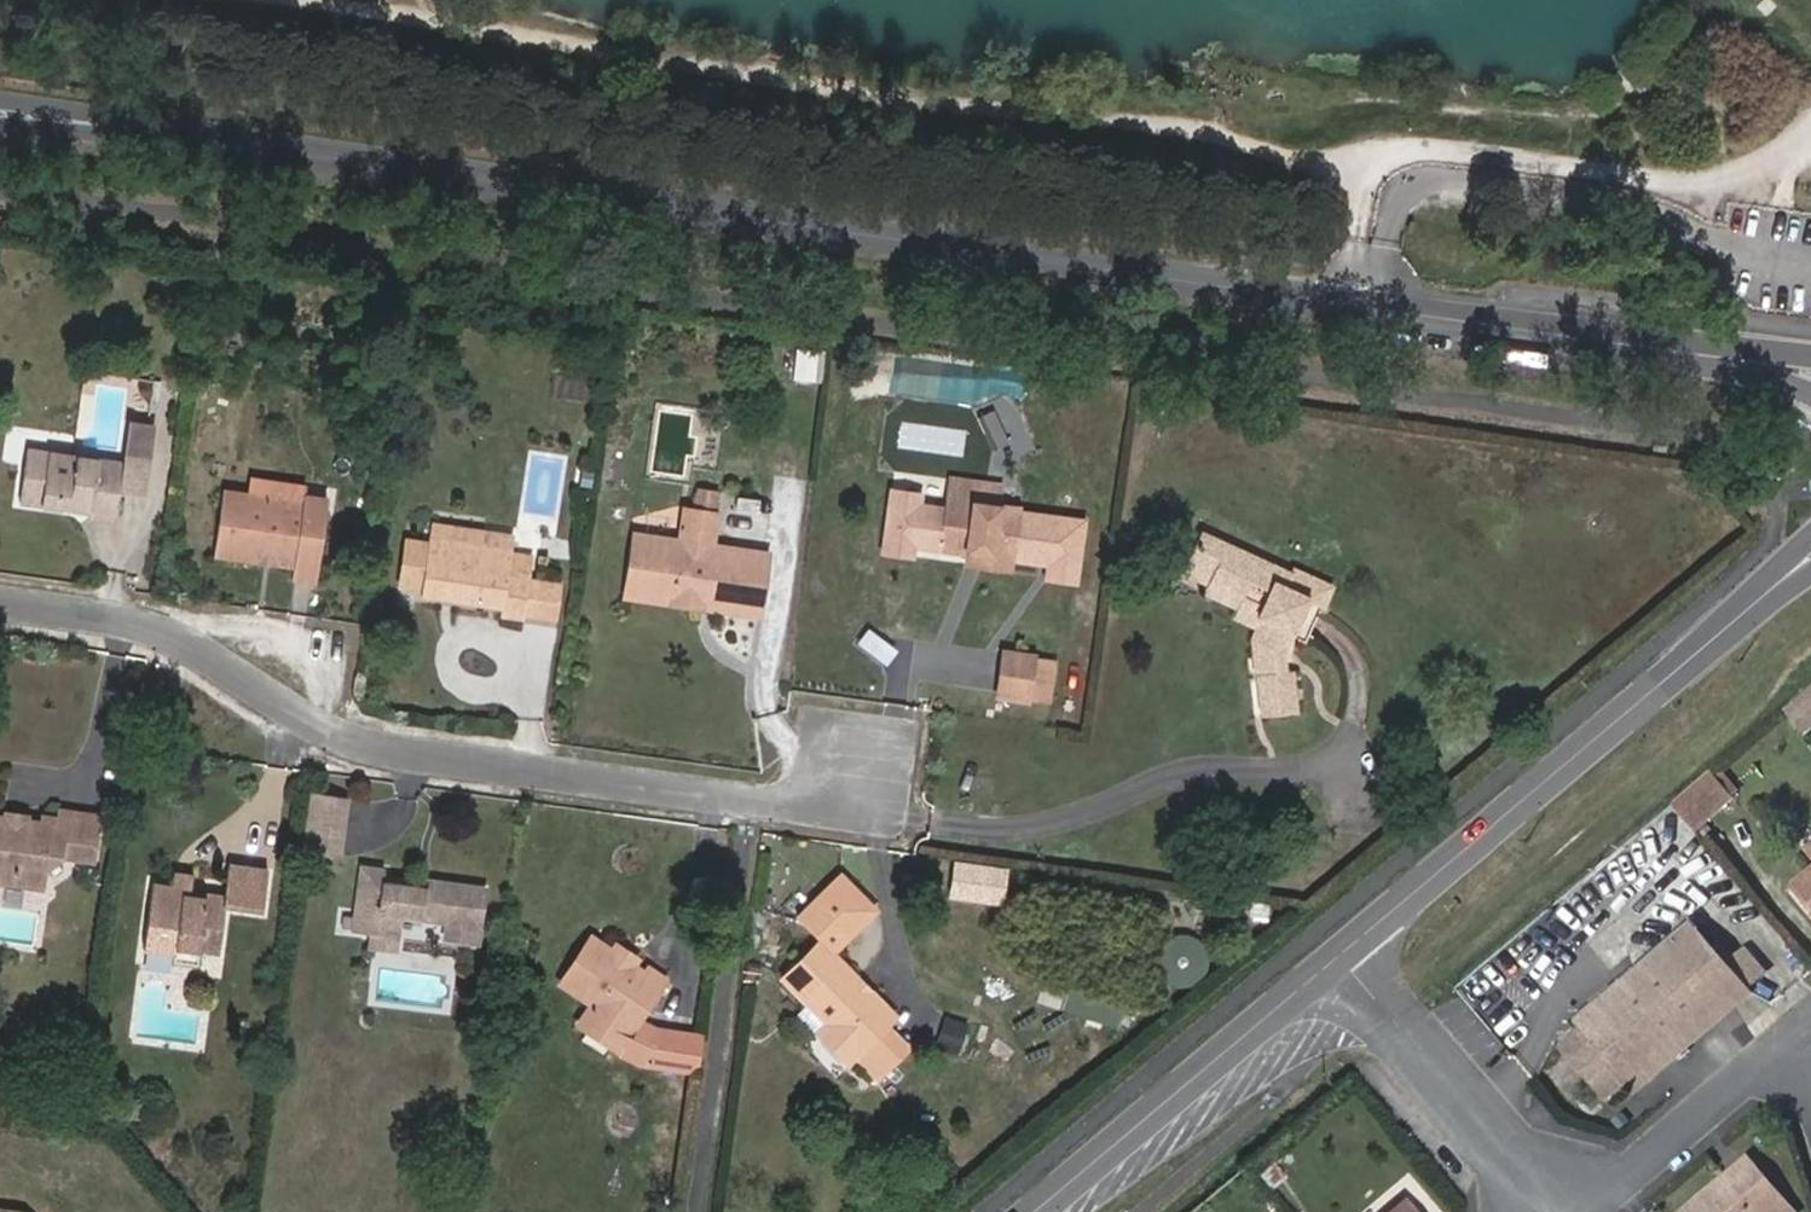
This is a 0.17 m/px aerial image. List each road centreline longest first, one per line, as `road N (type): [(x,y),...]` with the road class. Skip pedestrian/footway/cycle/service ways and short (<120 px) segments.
road 1 (tertiary): [(1717,355),(0,112)]
road 2 (residential): [(853,772),(794,811),(371,750),(130,623),(0,604)]
road 3 (primary): [(1760,599),(1341,955)]
road 4 (primary): [(1341,955),(1039,1211)]
road 5 (residential): [(1341,955),(1554,1211)]
road 6 (residential): [(1579,1211),(1794,1037)]

